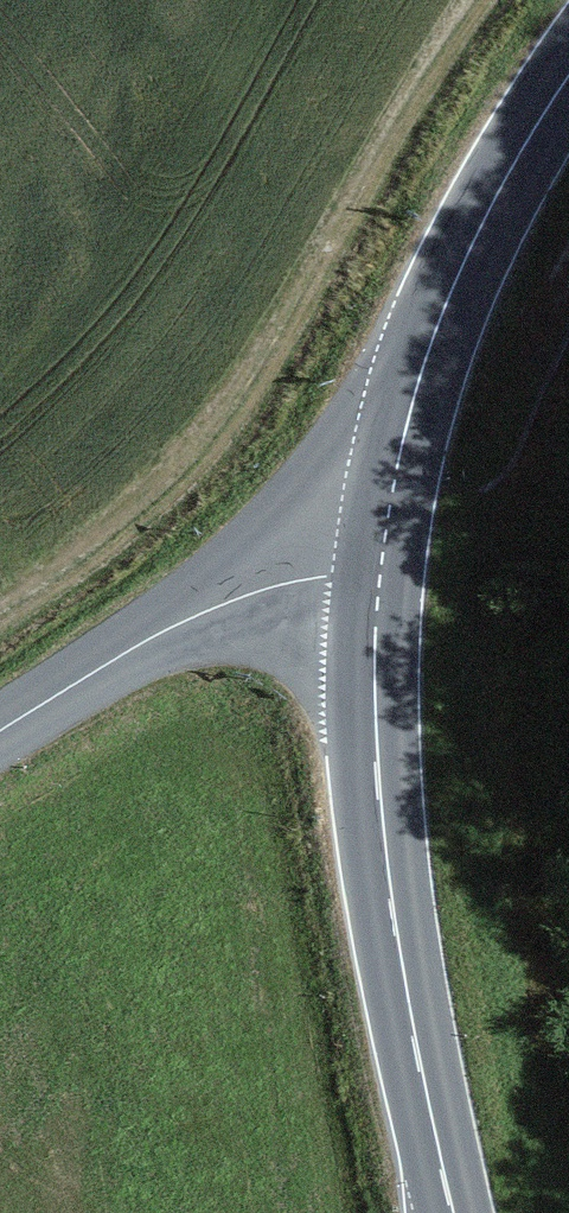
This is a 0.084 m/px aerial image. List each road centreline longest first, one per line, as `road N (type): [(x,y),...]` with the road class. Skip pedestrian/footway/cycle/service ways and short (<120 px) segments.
road 1 (primary): [(380,572),(375,661),(388,874),(454,1212)]
road 2 (primary): [(568,76),(476,236),(443,313),(404,438),(380,572)]
road 3 (tertiary): [(380,572),(258,591),(196,617),(0,731)]

